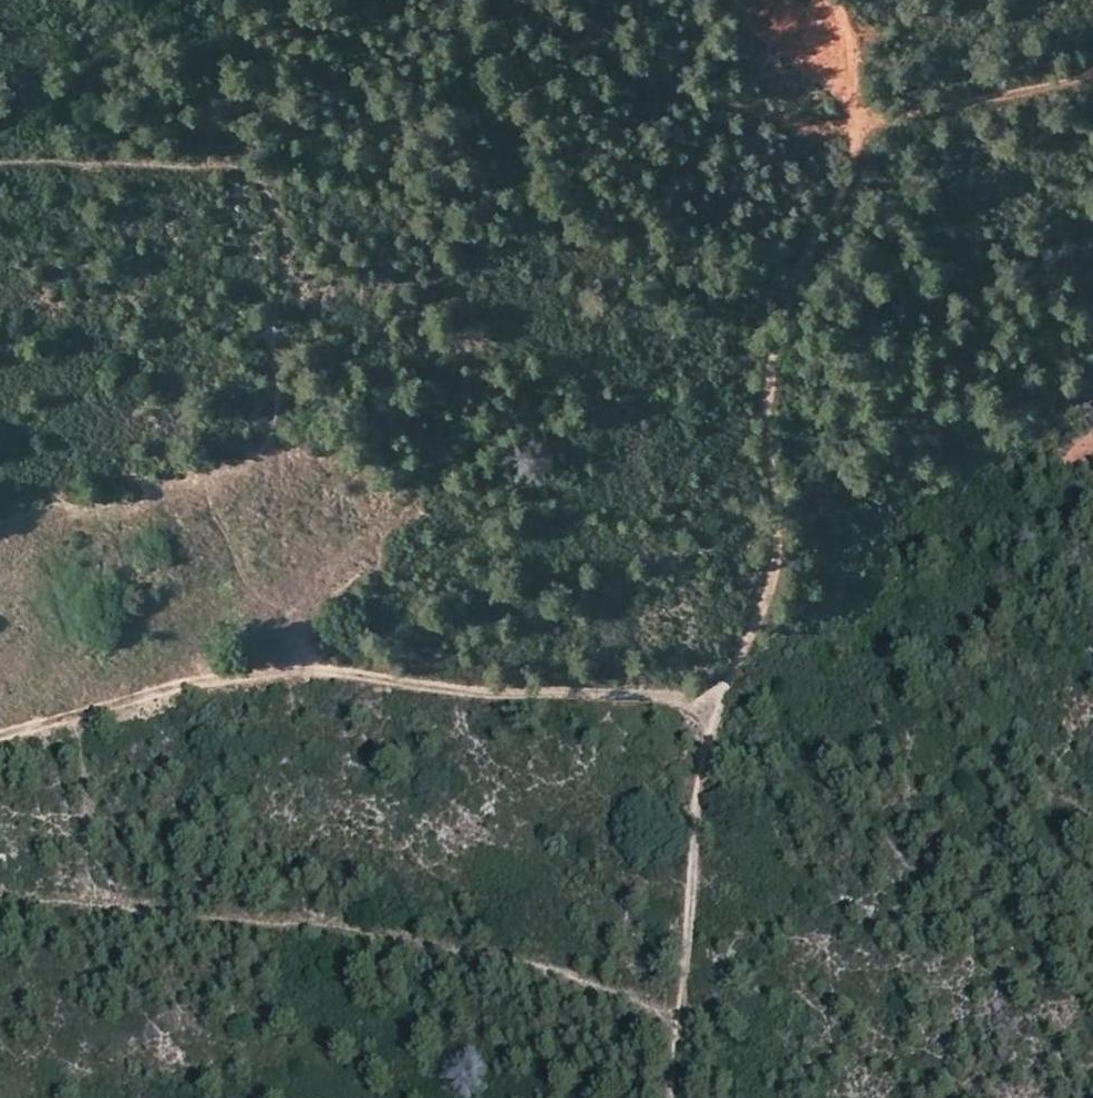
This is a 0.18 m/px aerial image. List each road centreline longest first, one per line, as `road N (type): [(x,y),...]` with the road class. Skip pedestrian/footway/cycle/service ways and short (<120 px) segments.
road 1 (track): [(817,0),(850,88),(847,168),(813,241),(777,361),(765,477),(774,574),(716,707),(682,940),(670,1097)]
road 2 (track): [(716,707),(250,675),(0,737)]

